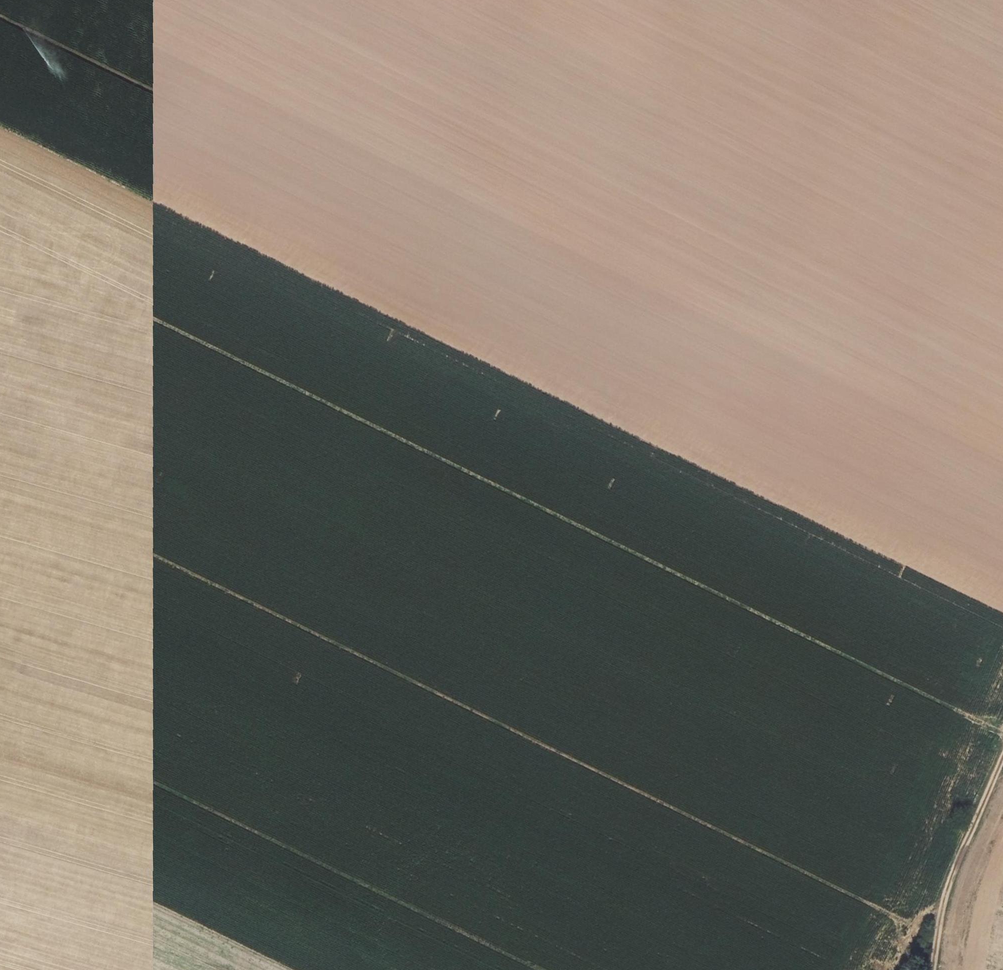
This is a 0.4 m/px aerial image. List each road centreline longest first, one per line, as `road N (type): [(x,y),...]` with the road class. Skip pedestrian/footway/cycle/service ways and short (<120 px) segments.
road 1 (track): [(1002,762),(950,880),(933,969)]

